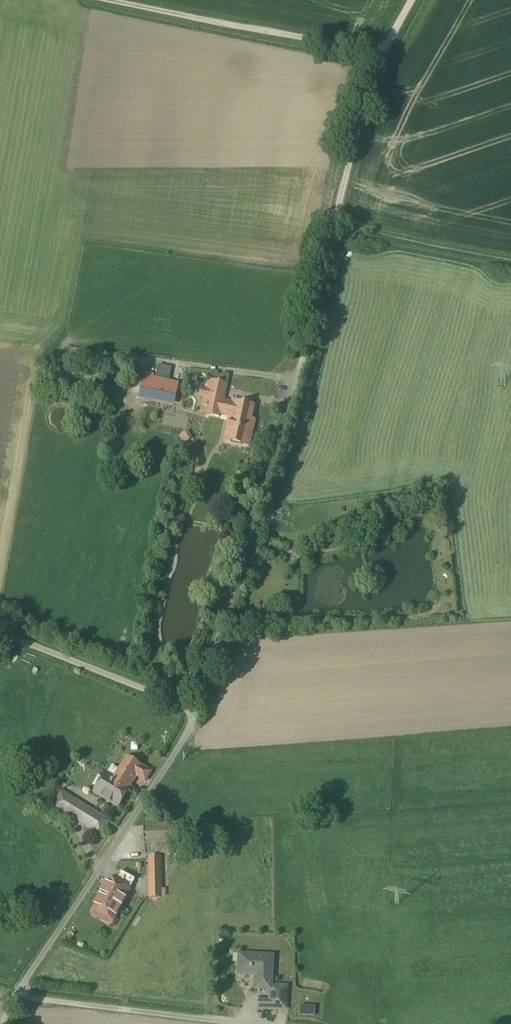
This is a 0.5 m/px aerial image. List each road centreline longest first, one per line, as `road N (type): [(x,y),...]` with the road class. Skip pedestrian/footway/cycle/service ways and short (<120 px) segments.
road 1 (track): [(0,637),(196,714),(301,379),(382,51),(112,0)]
road 2 (unclassified): [(19,994),(196,714)]
road 3 (unclassified): [(244,1023),(19,994)]
road 4 (track): [(510,259),(336,222)]
road 5 (track): [(172,362),(301,379)]

